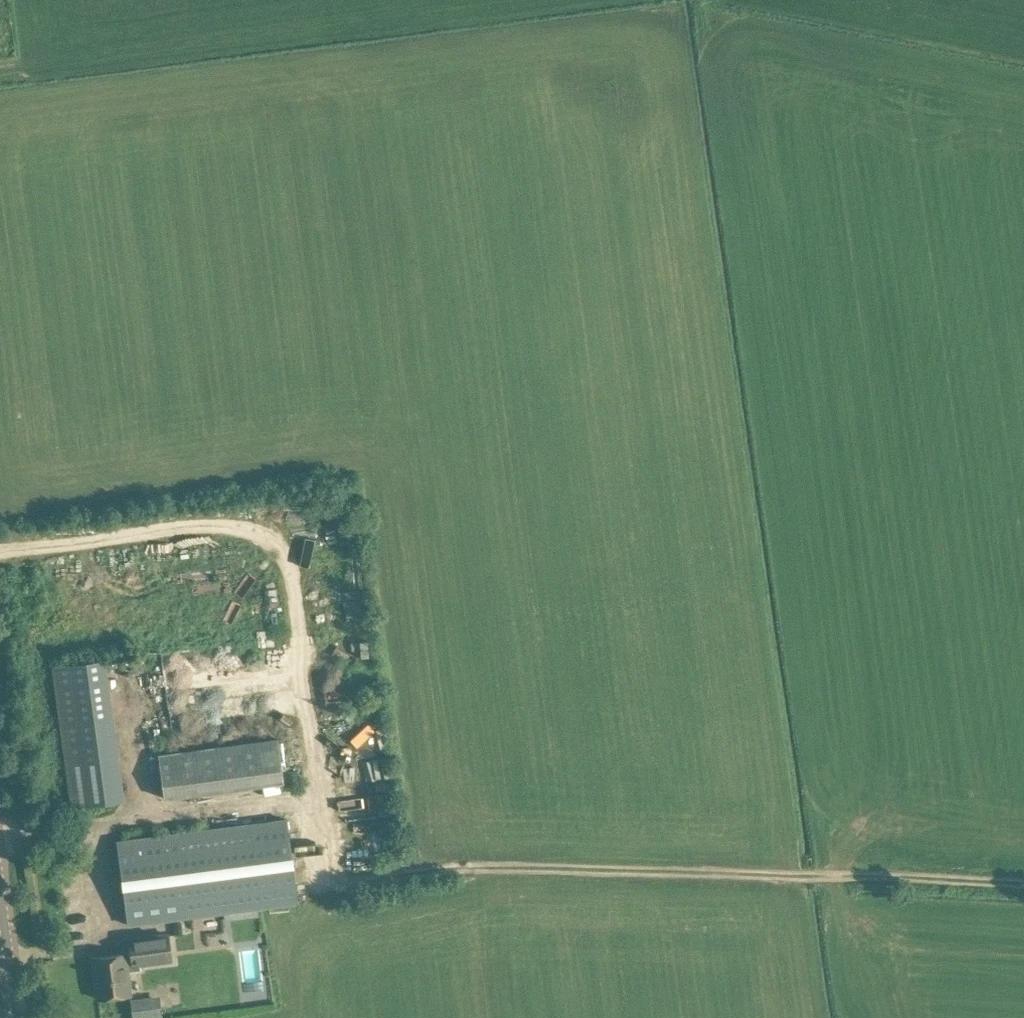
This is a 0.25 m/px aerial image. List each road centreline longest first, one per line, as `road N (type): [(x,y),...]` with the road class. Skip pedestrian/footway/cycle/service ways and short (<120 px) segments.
road 1 (unclassified): [(17,1017),(0,886)]

